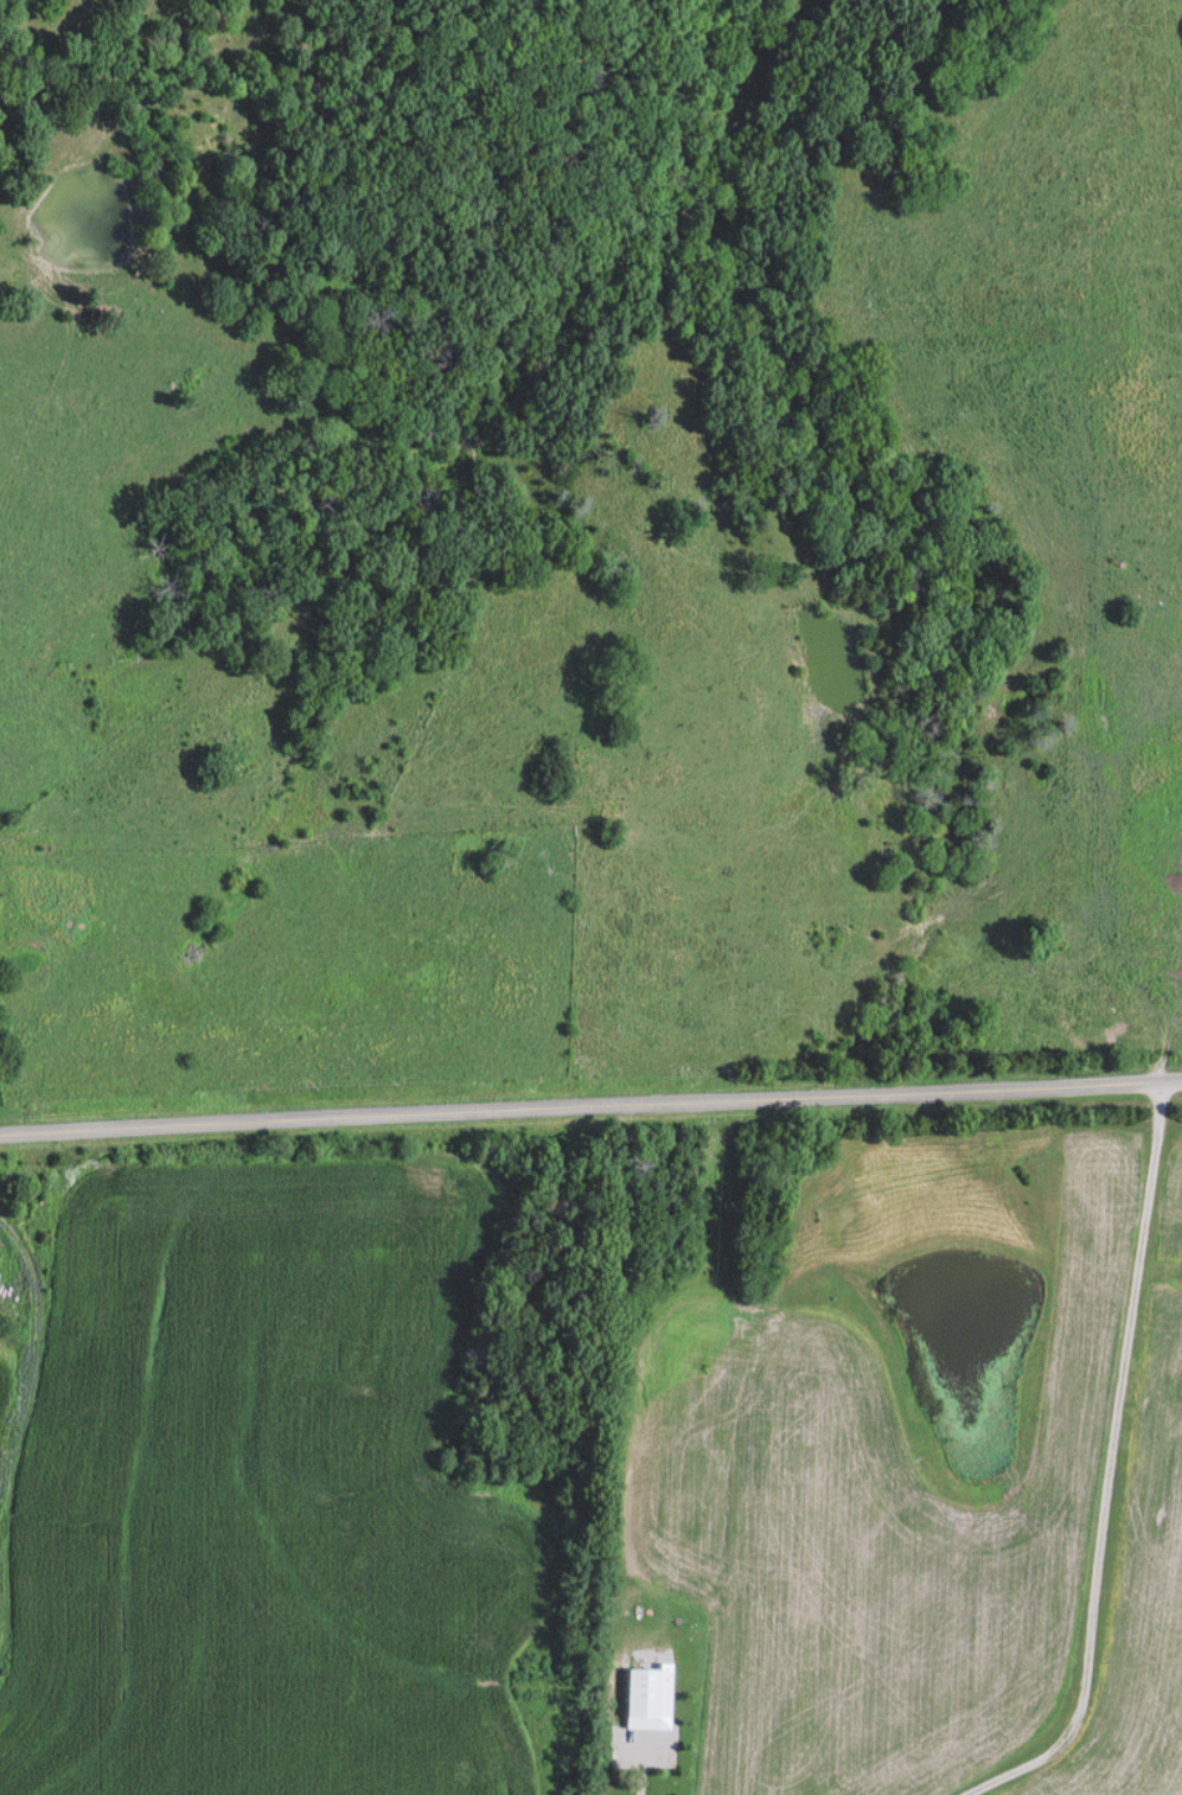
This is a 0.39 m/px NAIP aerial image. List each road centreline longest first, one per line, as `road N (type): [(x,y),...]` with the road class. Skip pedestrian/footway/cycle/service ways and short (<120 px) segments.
road 1 (tertiary): [(0,1134),(1181,1082)]
road 2 (residential): [(1171,1082),(1085,1700),(1031,1761),(974,1794)]
road 3 (residential): [(0,1218),(23,1247),(38,1303),(0,1509)]

